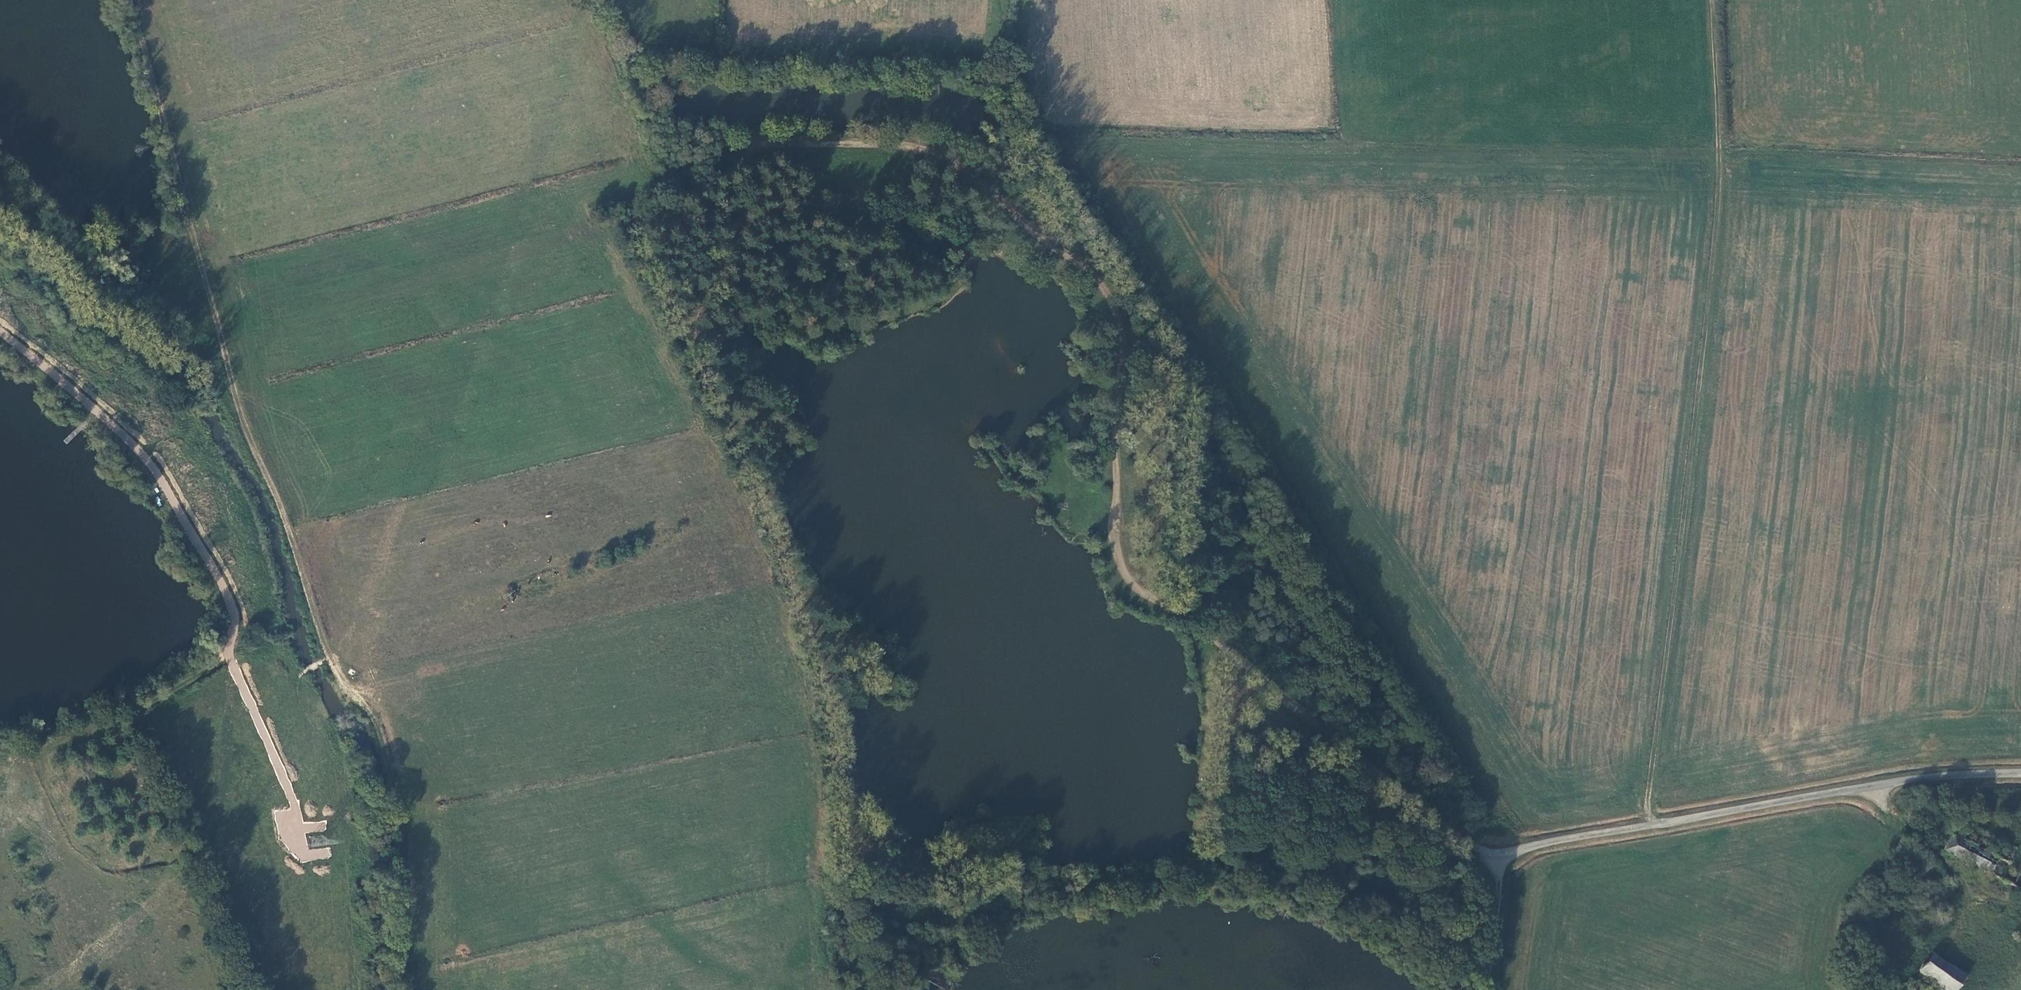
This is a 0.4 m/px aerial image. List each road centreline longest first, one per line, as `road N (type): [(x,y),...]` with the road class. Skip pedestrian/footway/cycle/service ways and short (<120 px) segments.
road 1 (track): [(1711,0),(1718,197),(1648,825)]
road 2 (track): [(136,0),(252,421),(331,667),(375,717),(395,778)]
road 3 (unclassified): [(1478,989),(1496,859),(1549,842),(1868,787),(2020,774)]

